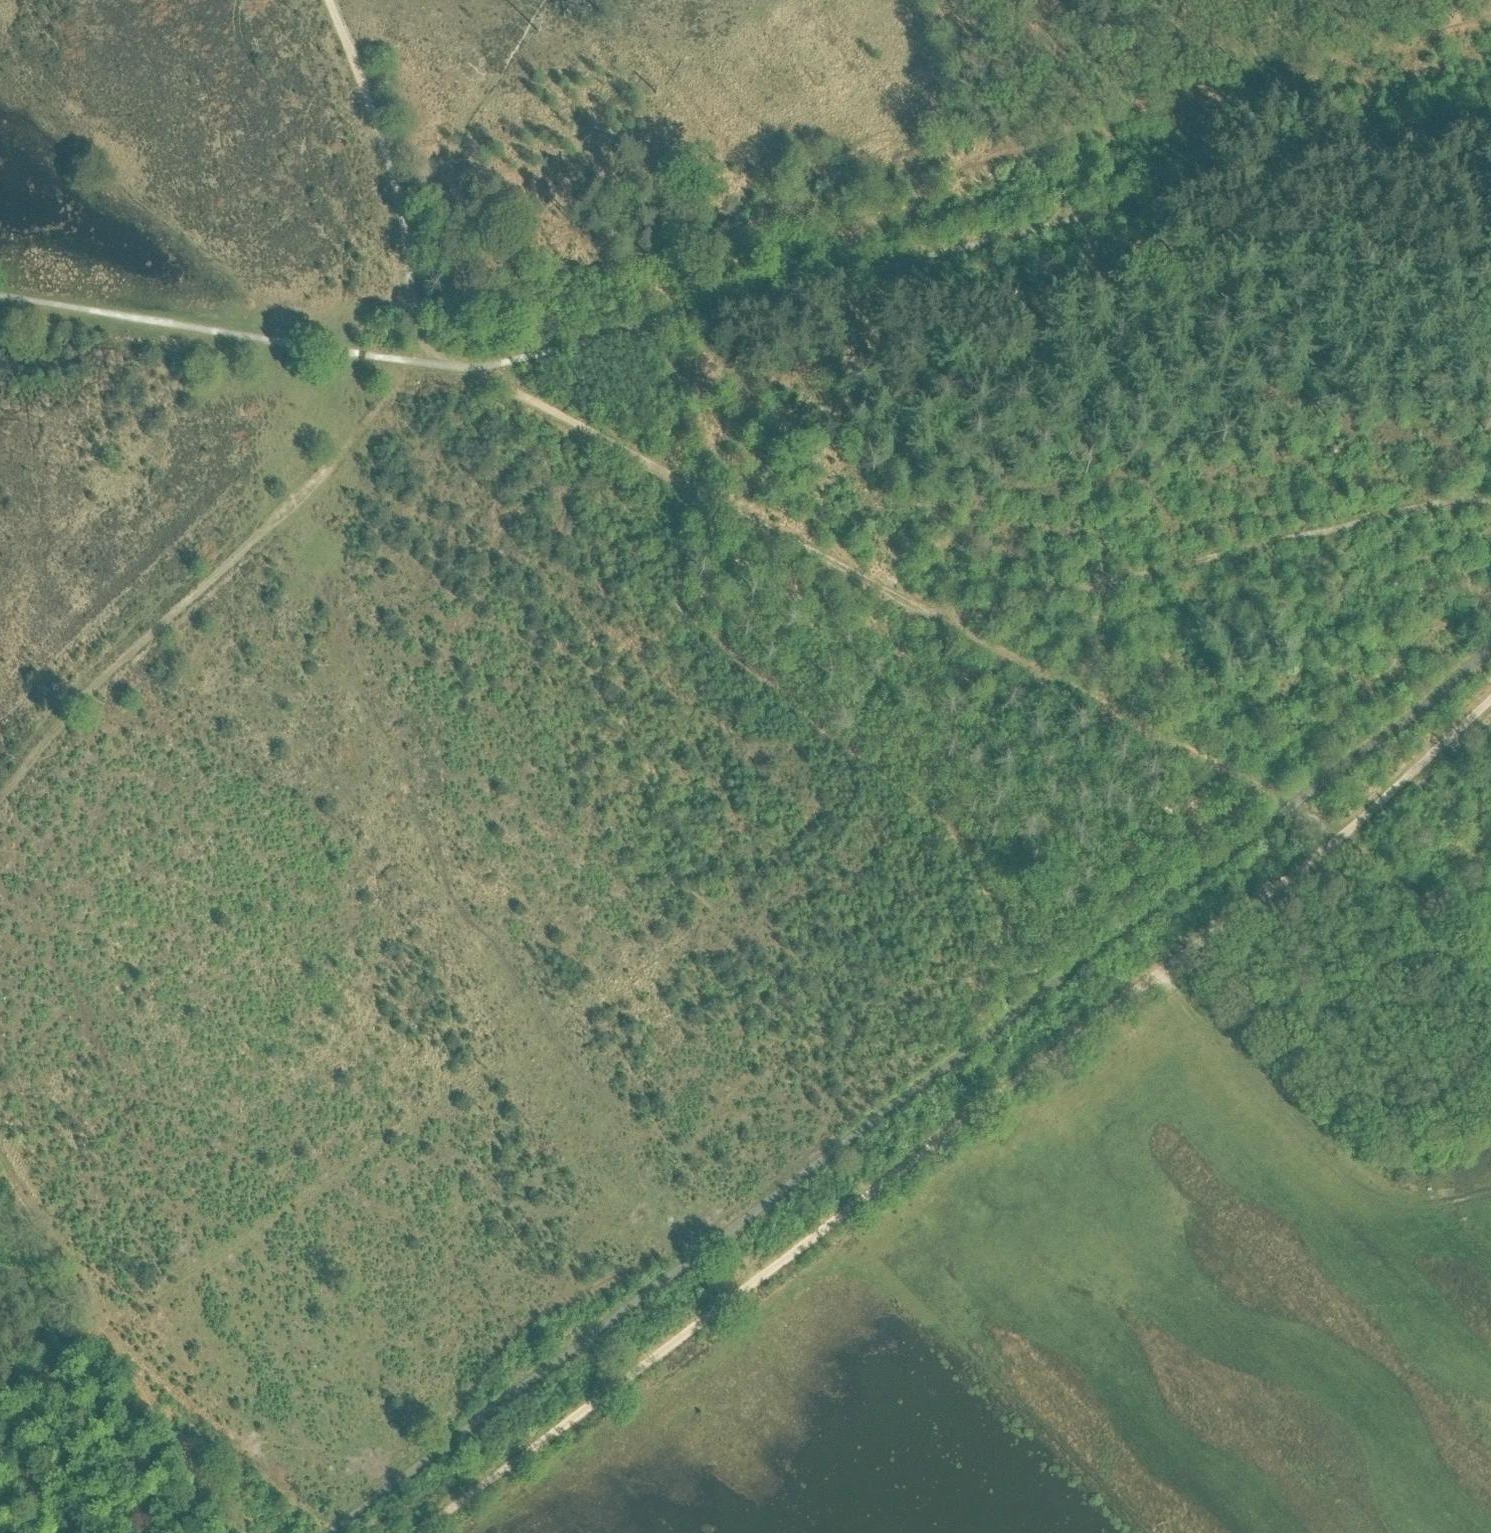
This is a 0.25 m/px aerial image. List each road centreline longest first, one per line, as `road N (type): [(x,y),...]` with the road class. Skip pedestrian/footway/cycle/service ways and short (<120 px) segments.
road 1 (track): [(1490,503),(1399,513),(945,622),(423,347),(399,196),(333,0)]
road 2 (track): [(422,1532),(1290,879),(1490,700)]
road 3 (track): [(1332,845),(1287,804),(945,622)]

